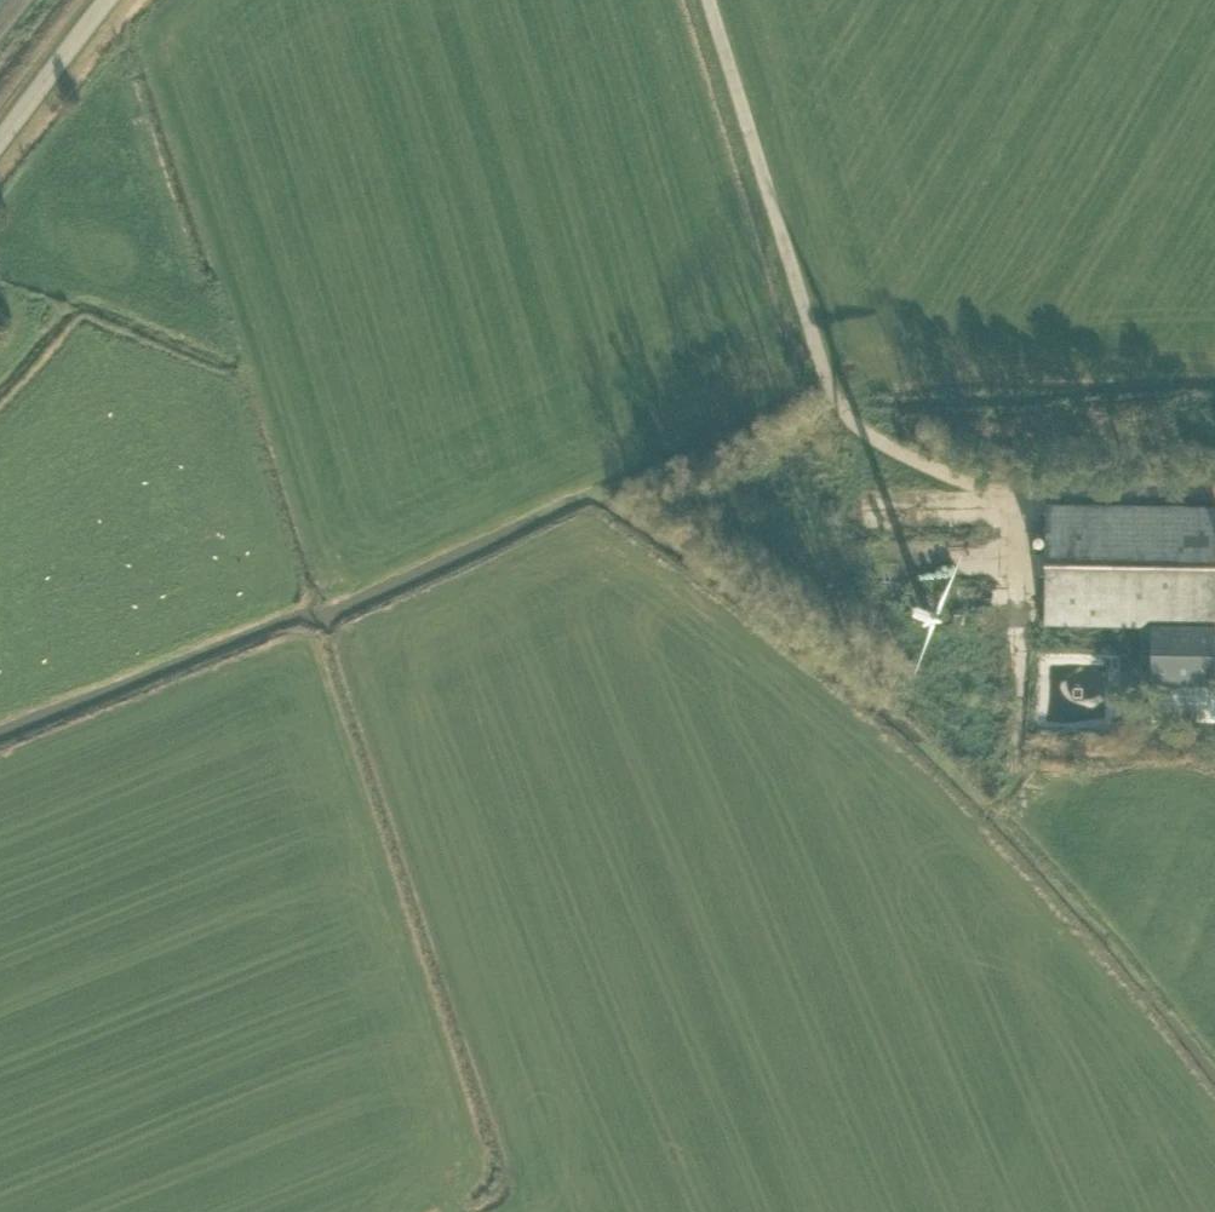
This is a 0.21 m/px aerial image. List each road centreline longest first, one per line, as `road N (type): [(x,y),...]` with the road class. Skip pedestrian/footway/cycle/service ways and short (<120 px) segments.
road 1 (unclassified): [(0,139),(105,0)]

